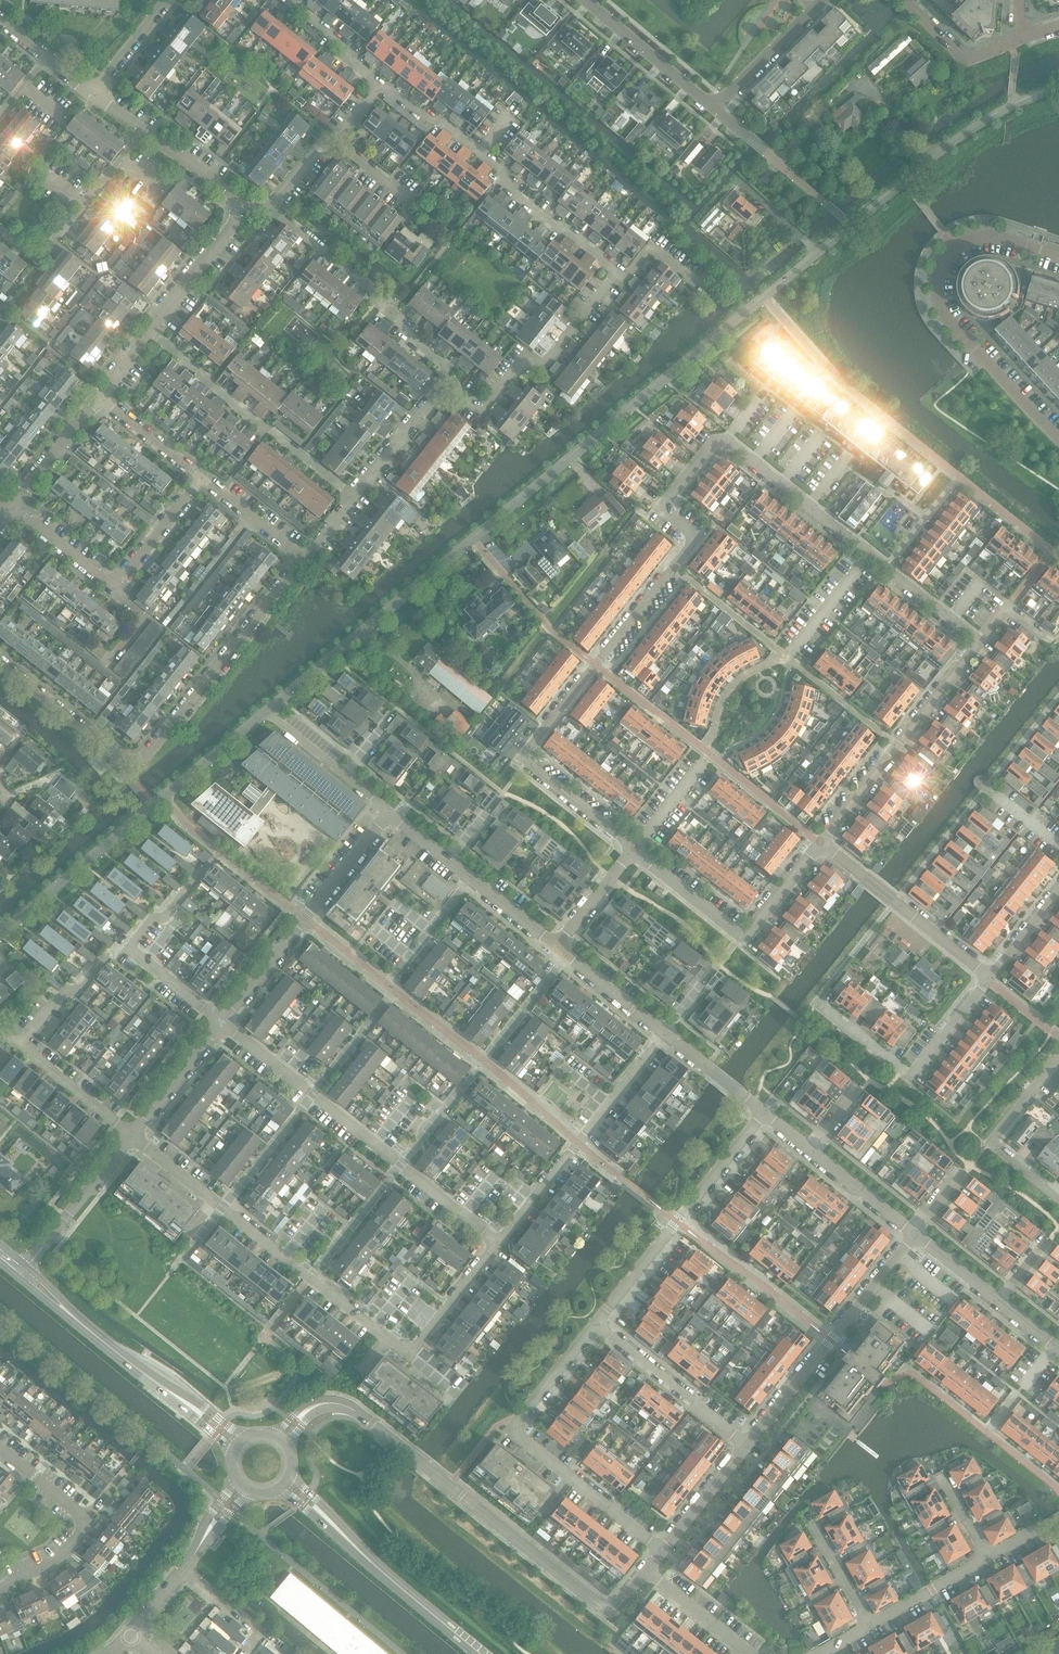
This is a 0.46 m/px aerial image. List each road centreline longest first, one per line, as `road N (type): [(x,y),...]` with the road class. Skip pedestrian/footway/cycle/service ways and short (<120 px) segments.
road 1 (residential): [(870,551),(726,438),(712,440),(669,496),(693,543),(524,758),(635,848)]
road 2 (residential): [(409,1355),(129,1134)]
road 3 (residential): [(498,1241),(220,1021)]
road 4 (residential): [(1058,437),(946,318),(935,275),(940,257),(972,235),(1058,254)]
road 5 (residential): [(664,1549),(511,1427),(595,1323)]
road 6 (residential): [(624,276),(510,189),(501,168),(440,119),(381,82)]
road 7 (residential): [(220,1021),(389,811)]
road 8 (residential): [(748,1445),(915,1234)]
road 9 (residential): [(595,1323),(763,1113)]
road 10 (residential): [(12,506),(113,585),(201,477)]
road 11 (residential): [(136,764),(302,555)]
road 12 (residential): [(498,1241),(664,1033)]
road 13 (residential): [(351,495),(148,330)]
road 14 (residential): [(635,848),(743,935),(820,842)]
road 15 (residential): [(820,842),(978,641)]
road 16 (residential): [(445,380),(372,289),(272,204)]
road 17 (residential): [(220,1021),(127,948),(152,916),(165,917),(205,866)]
road 18 (residential): [(825,1007),(910,1075),(990,978)]
road 19 (residential): [(0,1589),(60,1557),(81,1529),(81,1515),(0,1446)]
road 20 (residential): [(990,978),(820,842)]
road 21 (residential): [(613,1612),(448,1483)]
road 22 (secondary): [(485,1653),(331,1522)]
road 23 (residential): [(483,408),(520,363),(544,361),(604,287),(624,276)]
road 24 (residential): [(748,1445),(595,1323)]
road 25 (residential): [(1058,1055),(993,1143),(1058,1198)]
road 26 (residential): [(22,1271),(129,1134)]
road 27 (residential): [(136,764),(0,657)]
road 28 (residential): [(713,108),(587,0)]
road 29 (residential): [(148,330),(240,206)]
road 30 (residential): [(713,108),(820,4)]
road 31 (residential): [(904,0),(966,60),(1024,37)]
road 32 (residential): [(351,495),(445,380)]
road 33 (residential): [(129,1134),(220,1021)]
road 34 (residential): [(409,1355),(498,1241)]
road 35 (residential): [(129,1134),(19,1042)]
road 36 (residential): [(45,175),(84,205),(142,131)]
road 37 (residential): [(12,506),(100,396)]
road 38 (residential): [(978,641),(870,551)]
road 39 (residential): [(664,1033),(556,946)]
road 40 (residential): [(870,1627),(986,1555)]
road 41 (residential): [(915,1234),(811,1149)]
road 42 (residential): [(645,1571),(751,1653)]
road 43 (residential): [(664,1549),(748,1445)]
road 44 (residential): [(789,652),(870,551)]
road 45 (residential): [(201,477),(100,396)]
road 46 (residential): [(19,1042),(57,993),(80,988),(107,955)]
road 47 (residential): [(241,1653),(260,1631),(184,1568)]
road 48 (residential): [(302,555),(201,477)]
road 49 (residential): [(763,1113),(664,1033)]
road 50 (residential): [(381,82),(284,0)]
road 51 (residential): [(556,946),(635,848)]
road 52 (residential): [(240,206),(142,131)]
road 53 (residential): [(167,0),(91,94)]
road 54 (secondary): [(169,1391),(74,1317)]

